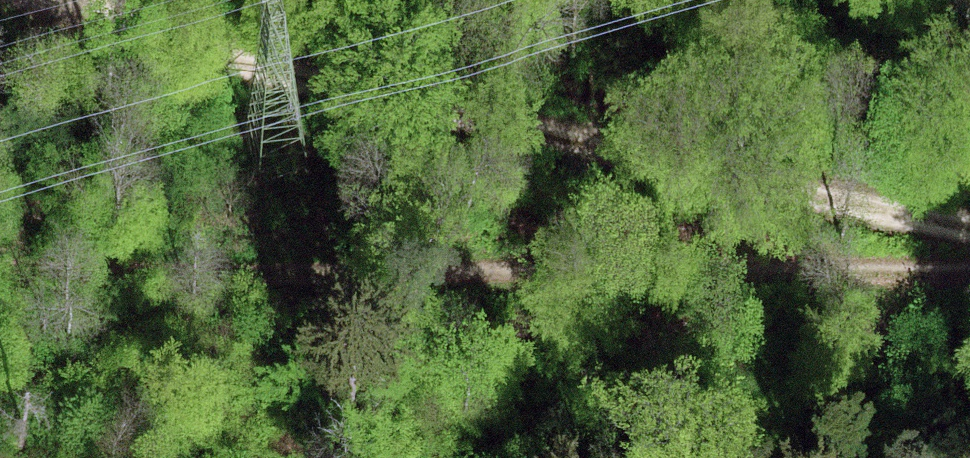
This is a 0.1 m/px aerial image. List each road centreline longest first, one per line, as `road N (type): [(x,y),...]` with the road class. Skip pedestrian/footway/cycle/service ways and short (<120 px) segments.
road 1 (track): [(97,0),(133,26),(341,90),(969,224)]
road 2 (track): [(969,273),(392,269)]
road 3 (track): [(392,269),(265,325),(0,402)]
road 4 (track): [(0,274),(392,269)]

